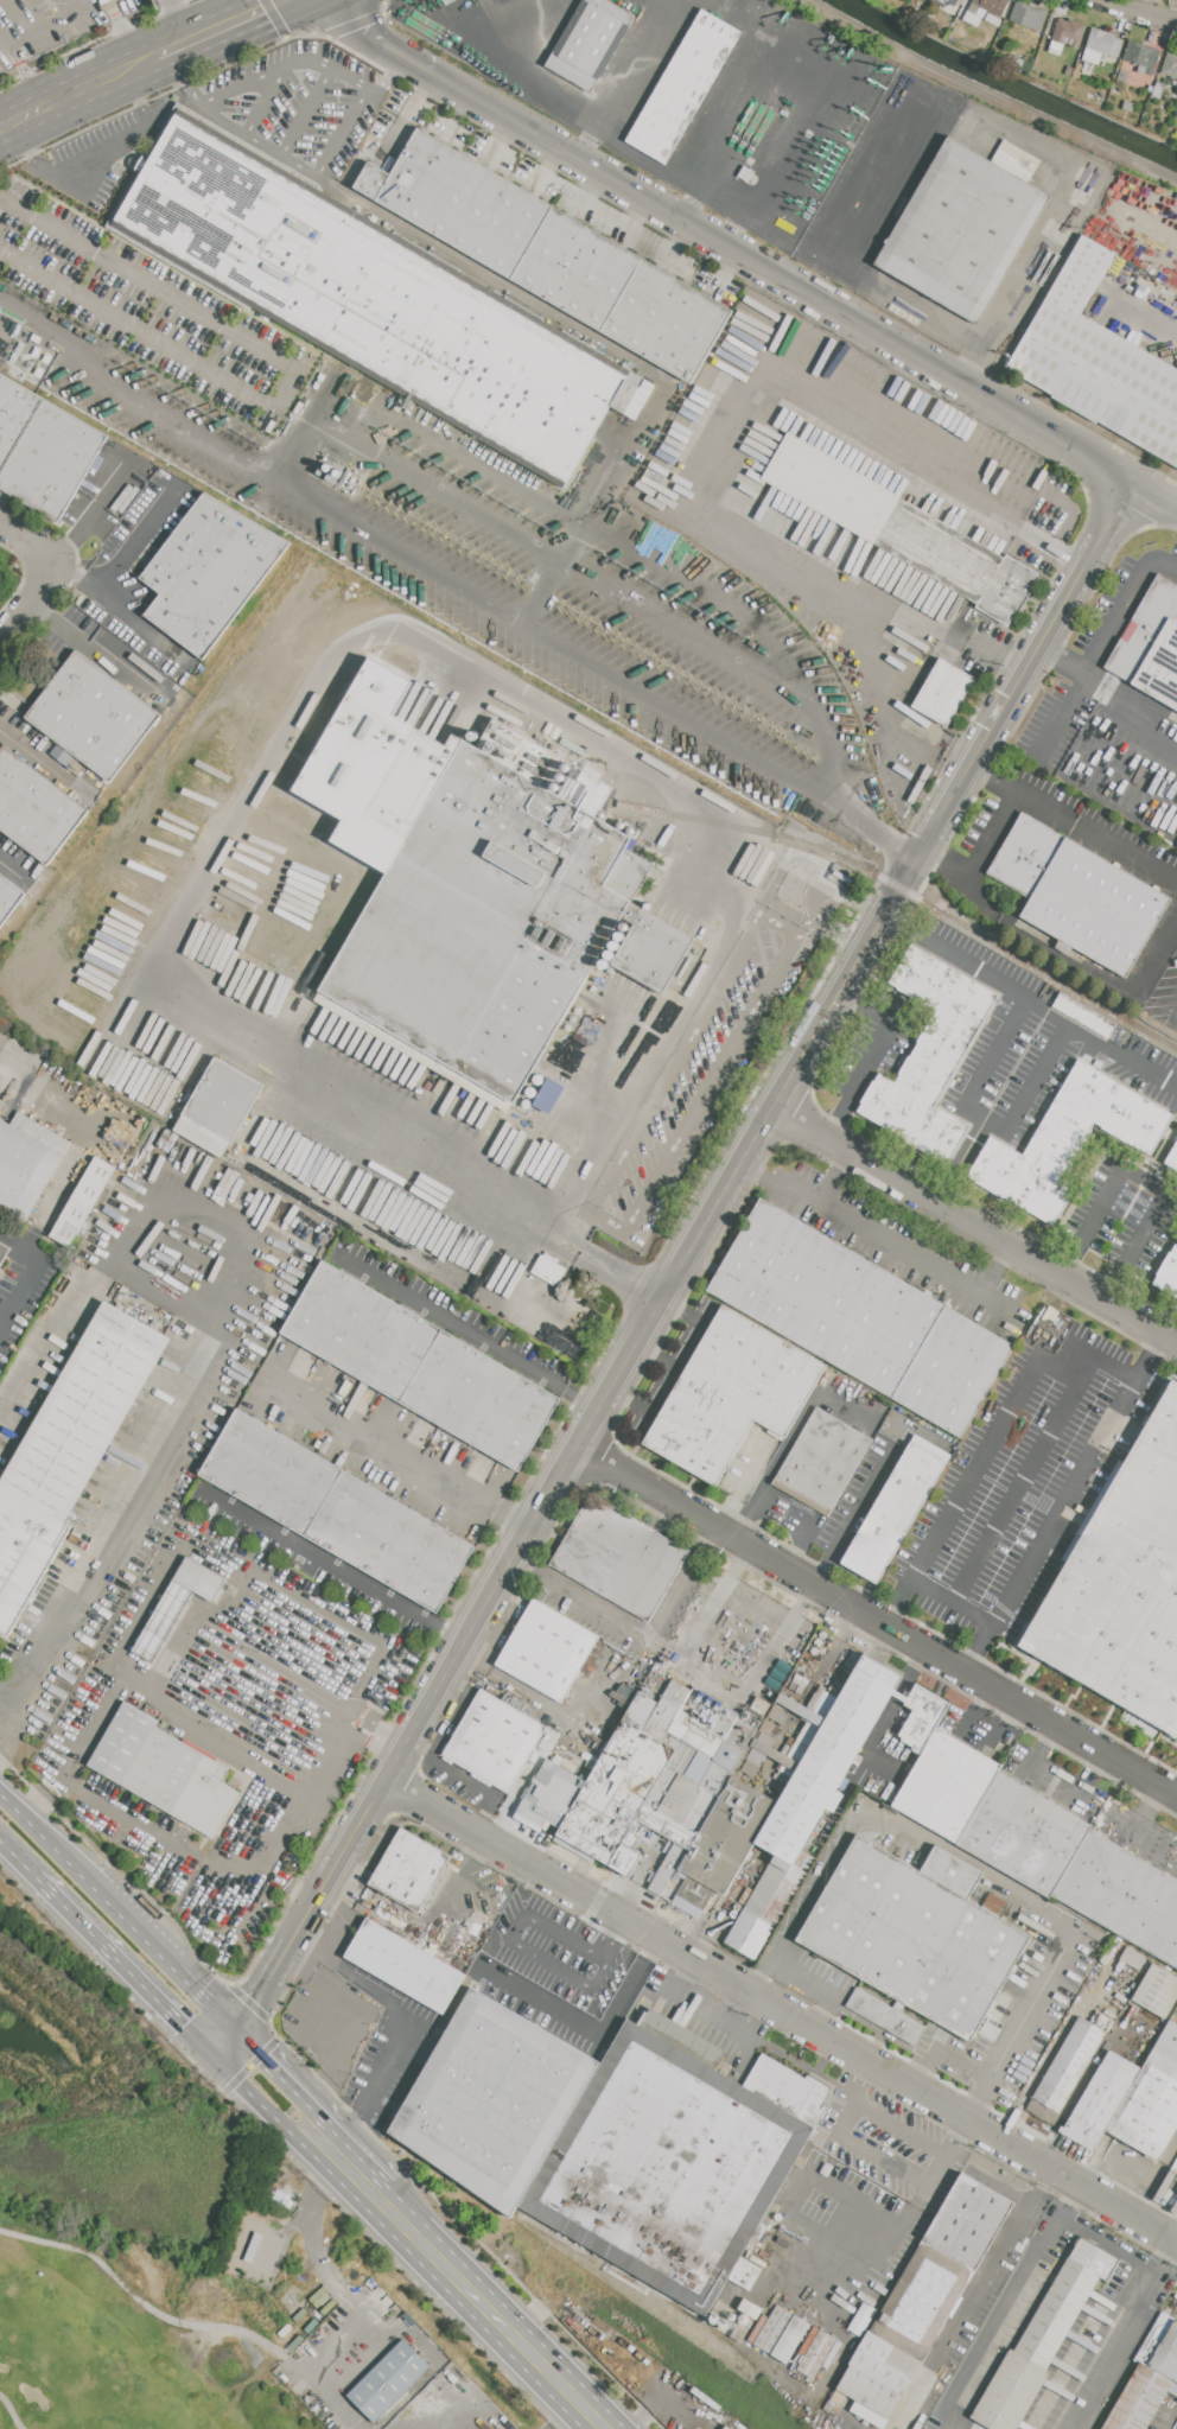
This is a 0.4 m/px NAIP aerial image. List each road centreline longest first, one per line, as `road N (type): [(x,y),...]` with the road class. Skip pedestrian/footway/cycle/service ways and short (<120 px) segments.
road 1 (residential): [(1137,484),(384,1781)]
road 2 (residential): [(343,21),(1176,507)]
road 3 (residential): [(579,1444),(1176,1798)]
road 4 (residential): [(384,1781),(968,2123)]
road 5 (residential): [(1176,1343),(777,1102)]
road 6 (primary): [(614,2428),(384,2205)]
road 7 (residential): [(384,1781),(237,2027)]
road 8 (primary): [(37,1878),(212,2053)]
road 9 (residential): [(968,2123),(1176,2246)]
road 10 (primary): [(387,2181),(237,2027)]
road 11 (residential): [(0,650),(32,609),(53,553),(0,521)]
road 12 (primary): [(212,2053),(330,2169)]
road 13 (primary): [(174,1965),(62,1850)]
road 14 (primary): [(0,125),(129,63)]

